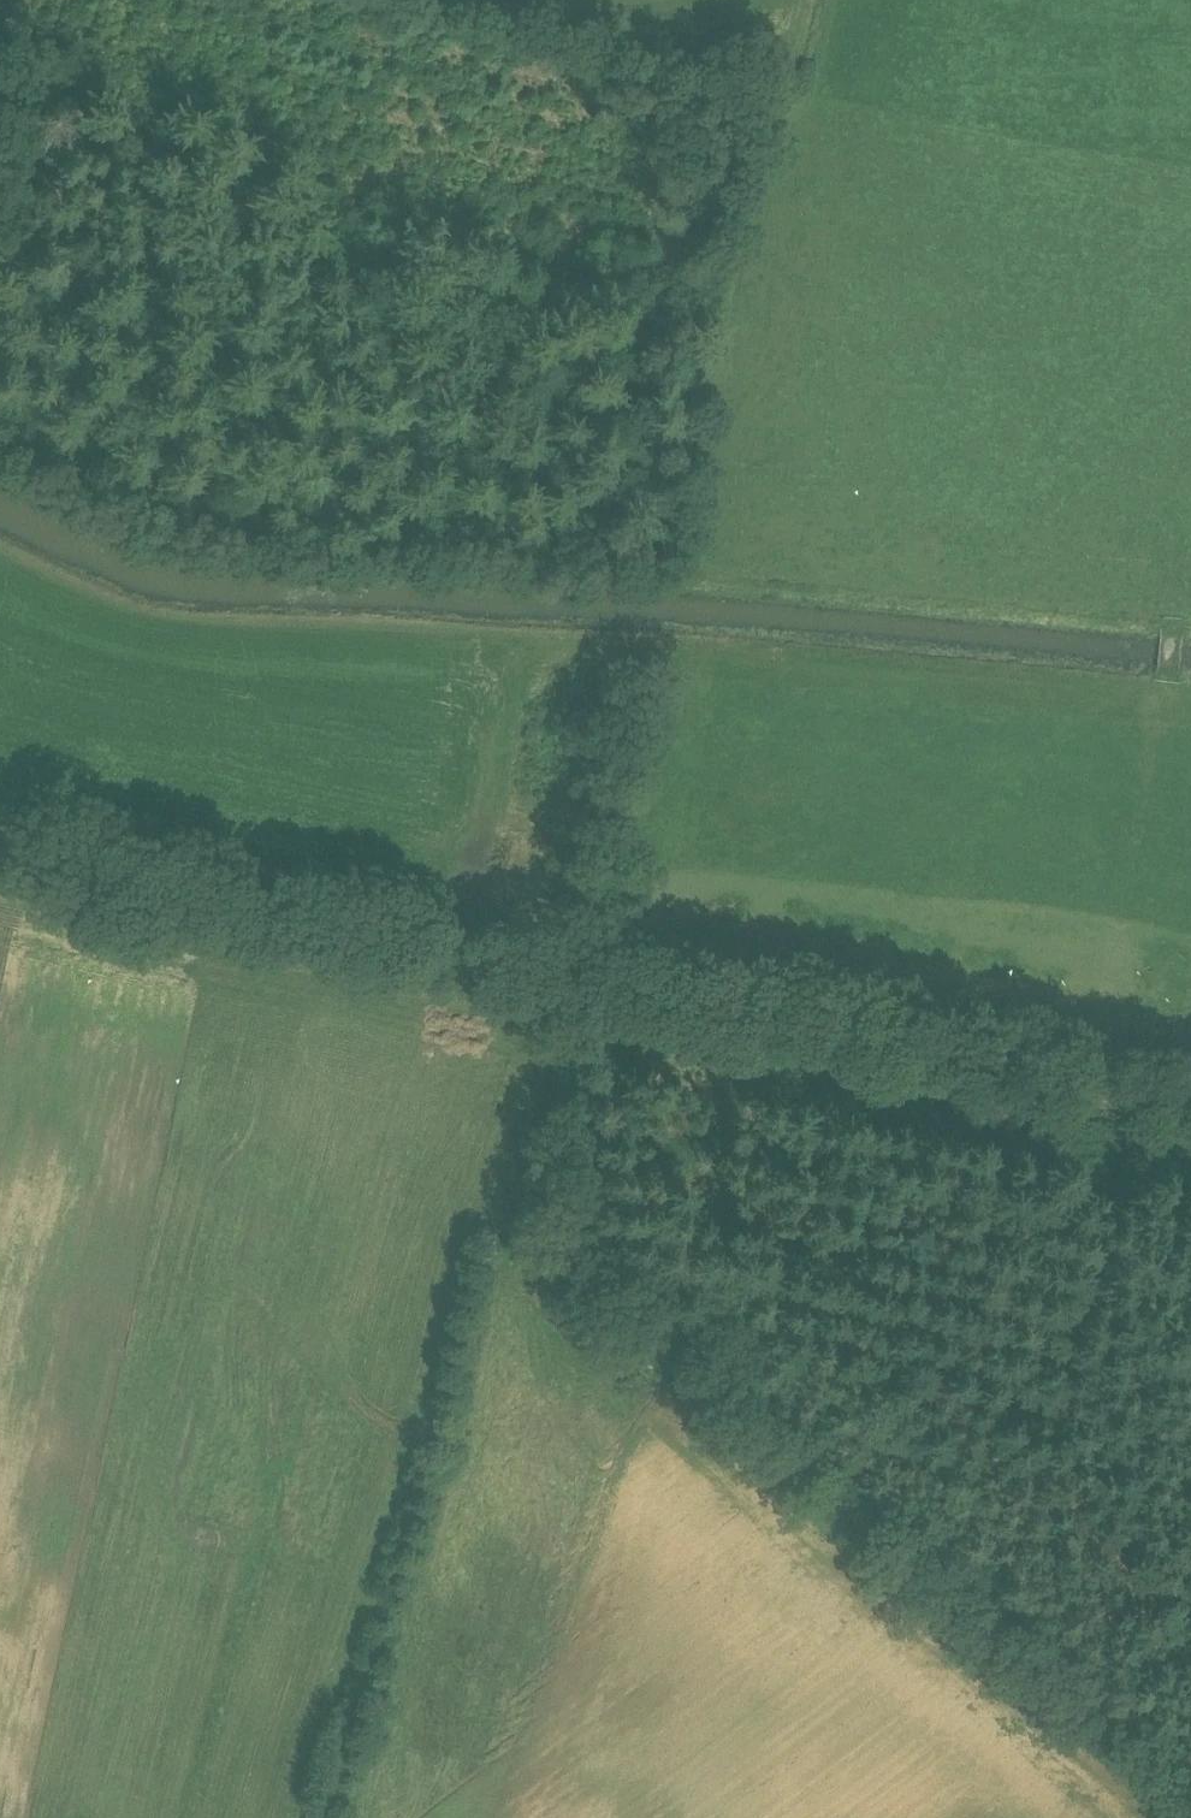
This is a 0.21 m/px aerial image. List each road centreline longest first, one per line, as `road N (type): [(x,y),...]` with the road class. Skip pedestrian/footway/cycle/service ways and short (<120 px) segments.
road 1 (unclassified): [(1190,1090),(0,847)]

